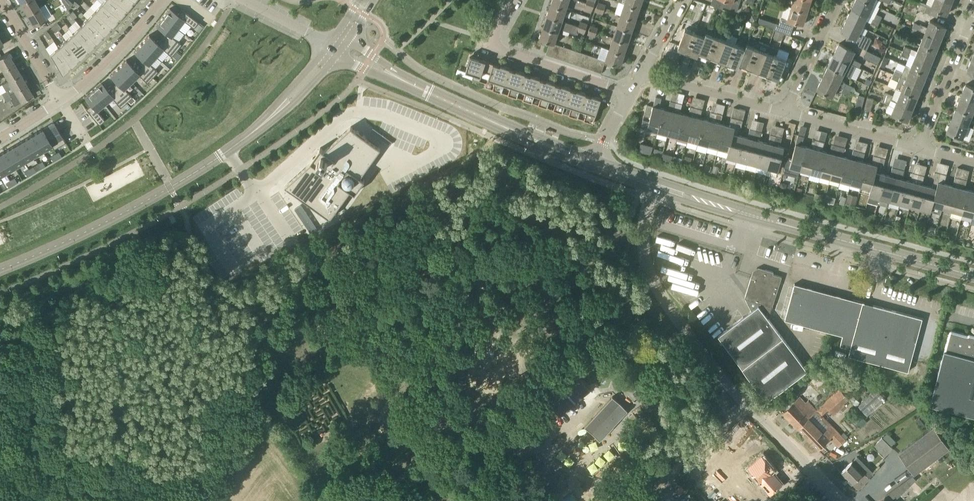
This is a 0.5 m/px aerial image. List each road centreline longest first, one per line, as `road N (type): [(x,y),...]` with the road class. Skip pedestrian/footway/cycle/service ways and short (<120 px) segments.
road 1 (motorway): [(0,264),(72,233),(229,145),(416,0)]
road 2 (motorway): [(377,0),(222,121),(0,237)]
road 3 (tertiary): [(0,270),(203,168),(291,99),(337,46)]
road 4 (unclassified): [(845,500),(717,372),(652,279),(647,218),(659,187)]
road 5 (tertiary): [(973,277),(659,187)]
road 6 (tertiary): [(592,162),(337,46)]
road 7 (residential): [(630,94),(496,48),(494,35),(514,0)]
road 8 (residential): [(788,114),(644,72)]
road 9 (residential): [(920,149),(973,10)]
road 10 (residential): [(59,99),(107,62),(159,0)]
road 11 (residential): [(920,149),(788,114)]
road 12 (residential): [(788,114),(838,0)]

